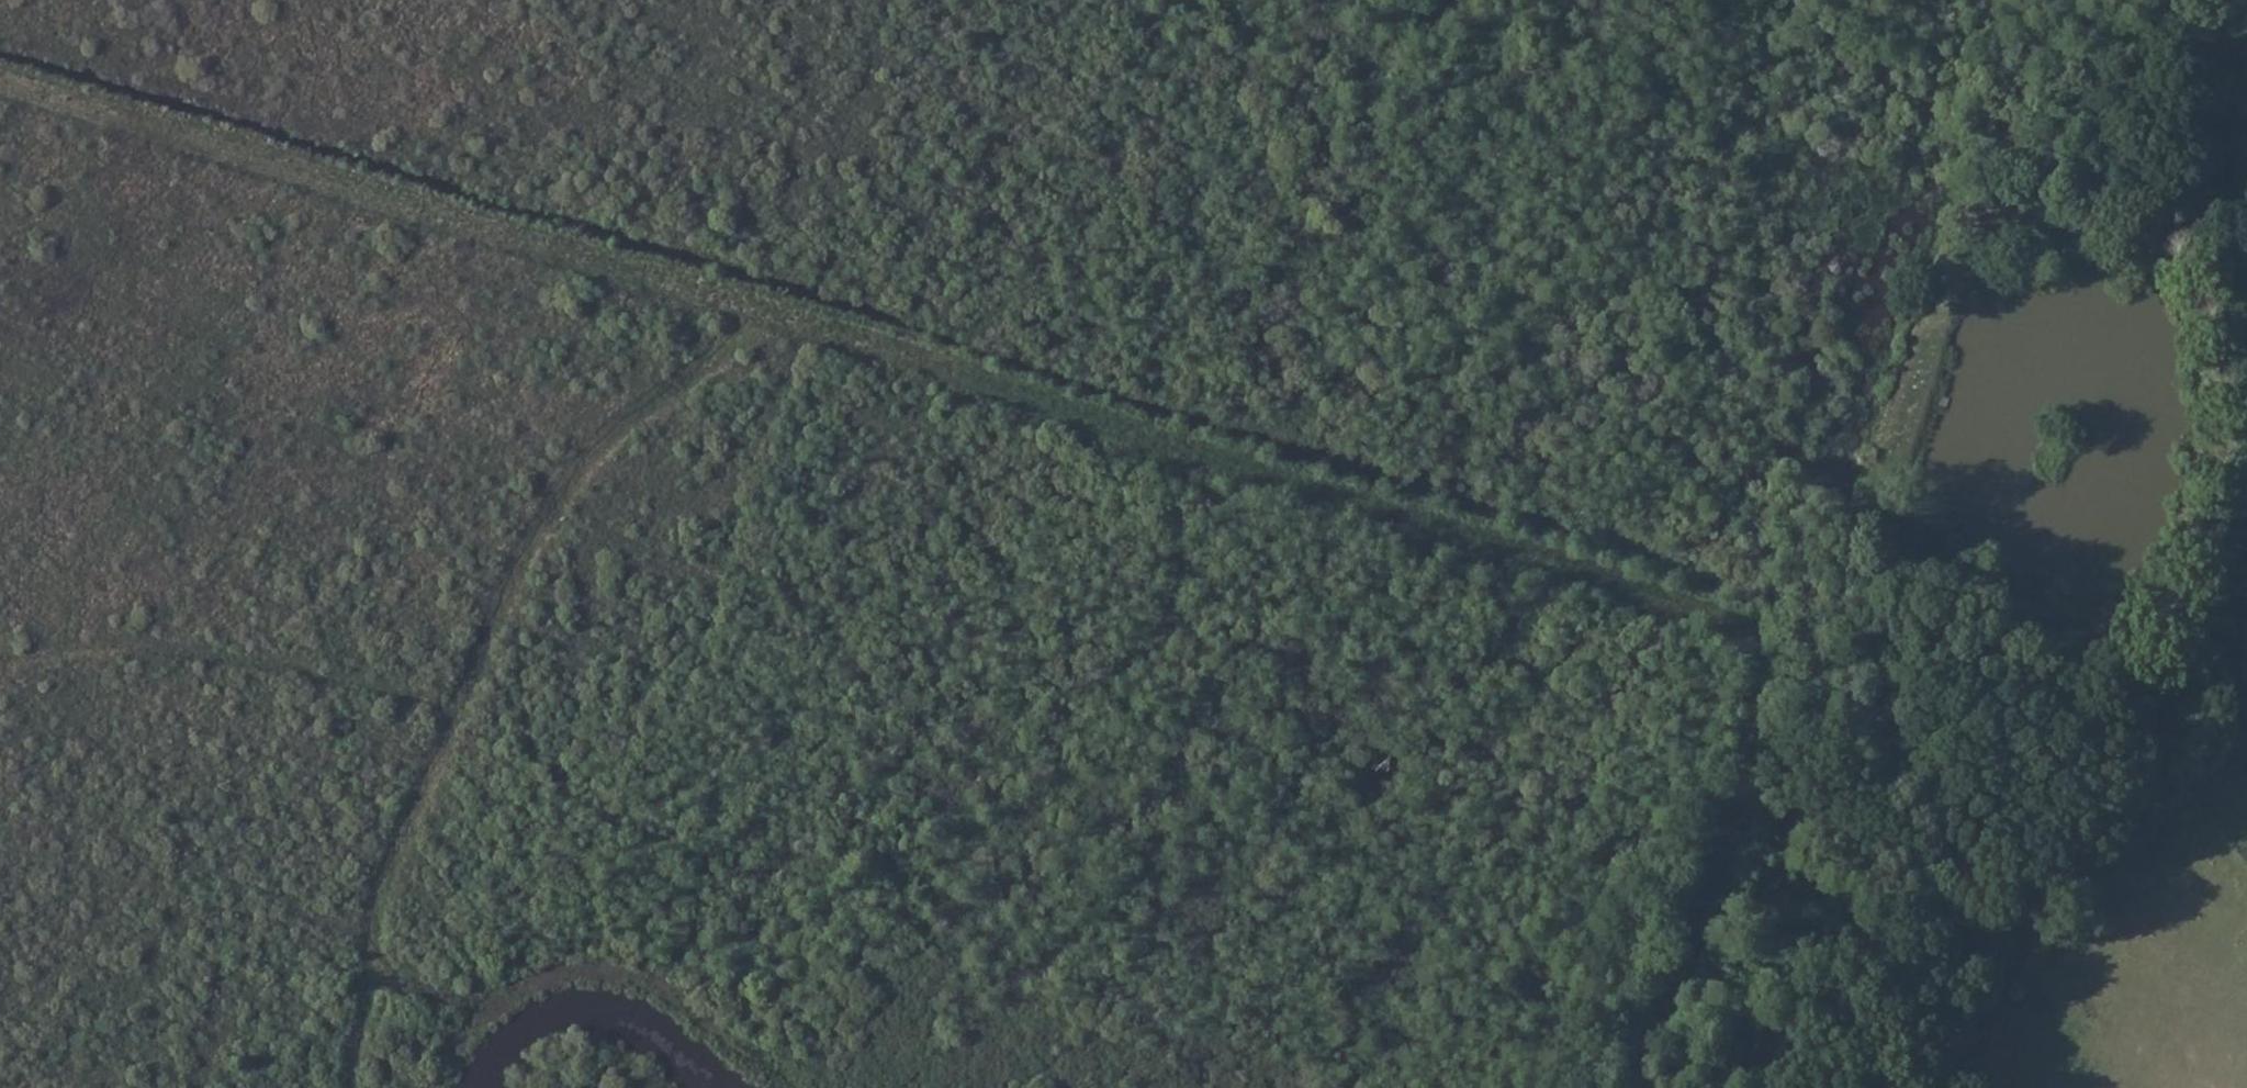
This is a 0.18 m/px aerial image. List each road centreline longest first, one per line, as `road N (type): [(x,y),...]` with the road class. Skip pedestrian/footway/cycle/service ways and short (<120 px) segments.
road 1 (track): [(1957,1087),(2022,921),(2121,837),(2246,509)]
road 2 (track): [(2246,242),(2209,149),(2246,62)]

